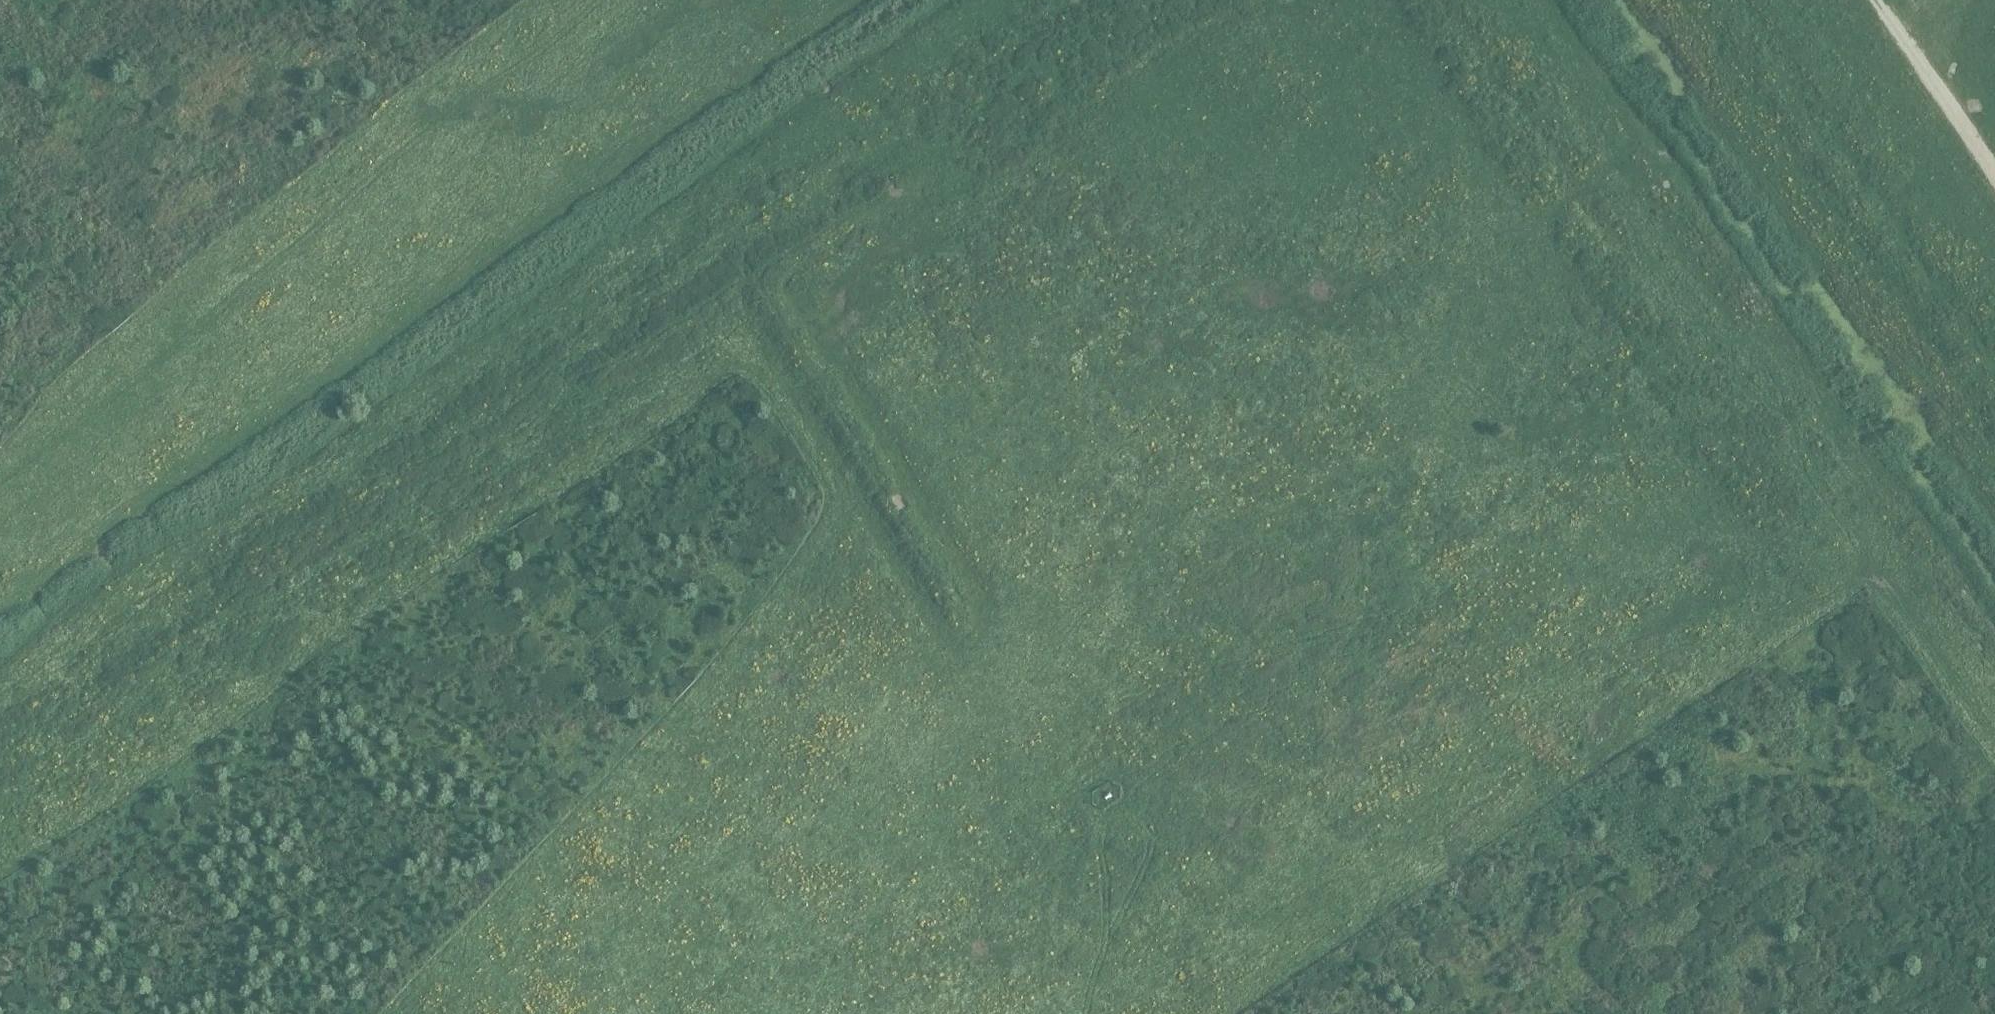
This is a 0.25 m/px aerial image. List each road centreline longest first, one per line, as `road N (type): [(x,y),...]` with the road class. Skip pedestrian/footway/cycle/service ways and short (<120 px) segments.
road 1 (track): [(1994,161),(1880,0)]

